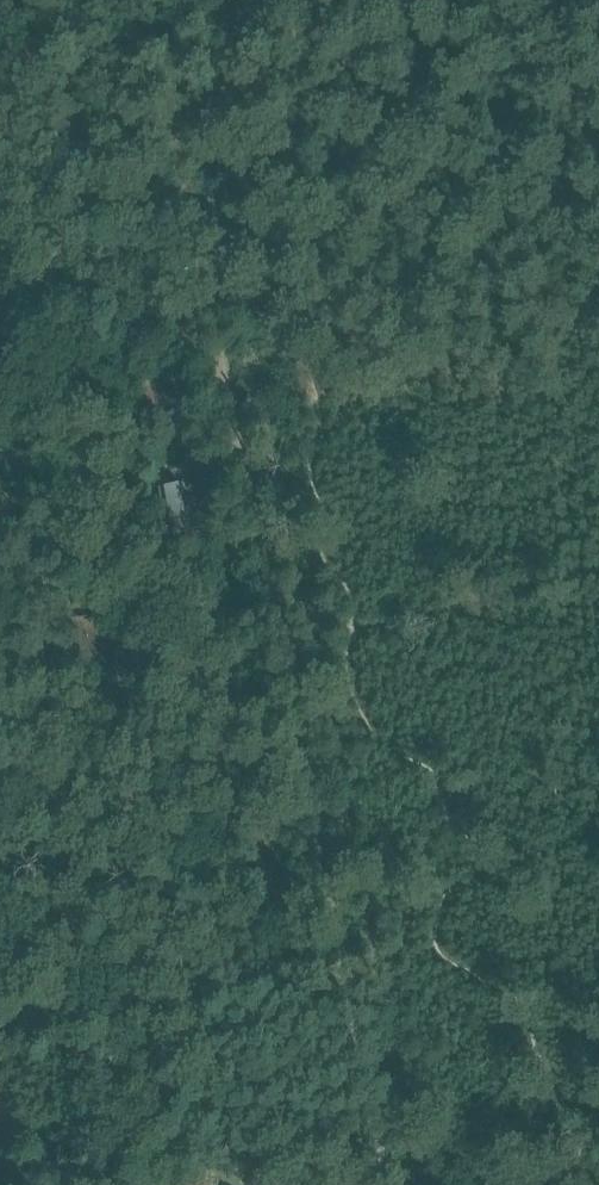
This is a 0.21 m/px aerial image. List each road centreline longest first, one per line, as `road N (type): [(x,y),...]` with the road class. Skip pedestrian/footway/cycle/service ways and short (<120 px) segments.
road 1 (track): [(214,287),(306,686),(402,1184)]
road 2 (track): [(149,0),(214,287)]
road 3 (unclassified): [(0,334),(214,287)]

